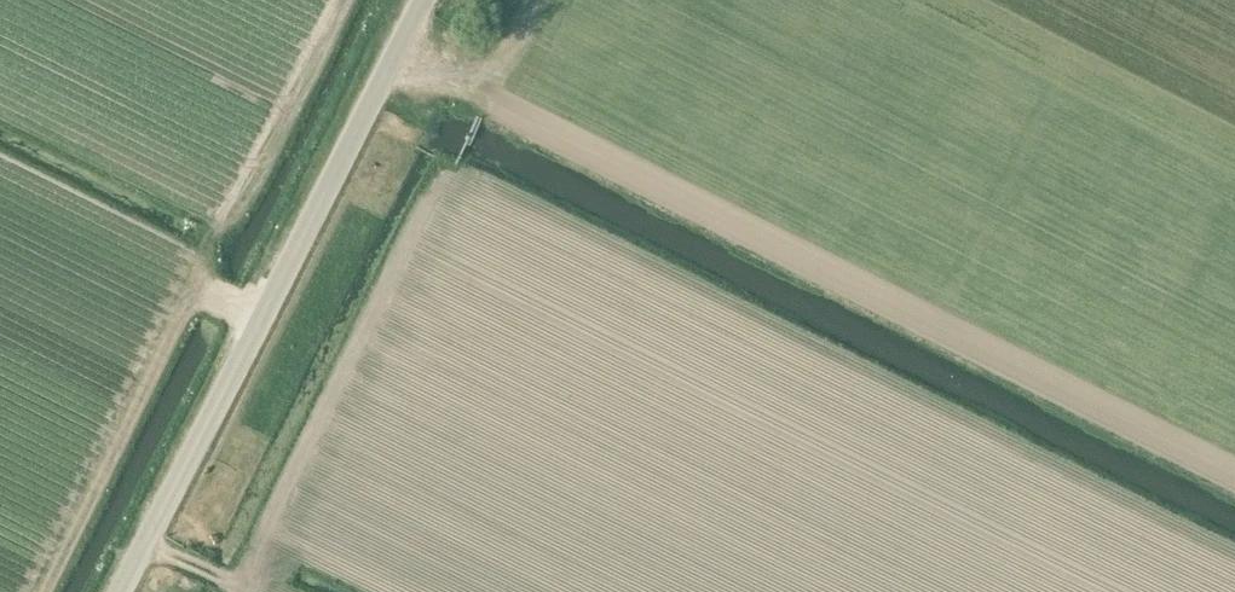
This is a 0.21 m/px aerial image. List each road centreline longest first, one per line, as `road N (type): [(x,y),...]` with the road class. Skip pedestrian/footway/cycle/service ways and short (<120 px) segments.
road 1 (unclassified): [(121,591),(427,0)]

